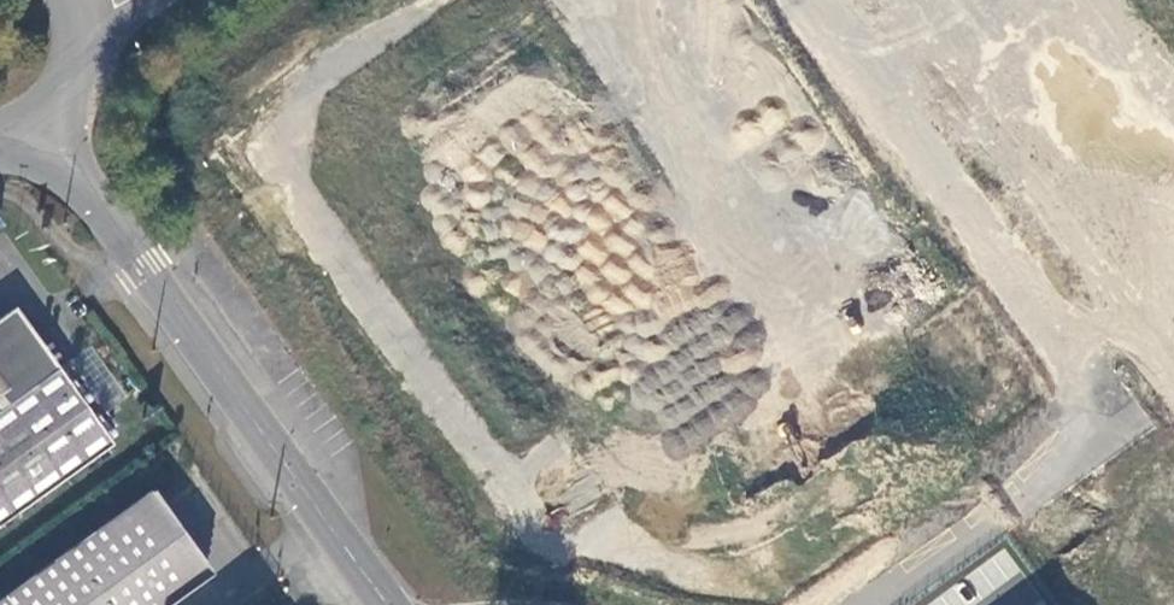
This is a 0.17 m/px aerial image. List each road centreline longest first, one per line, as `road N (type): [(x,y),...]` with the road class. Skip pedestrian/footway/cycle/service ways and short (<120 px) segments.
road 1 (unclassified): [(805,0),(1070,365),(1077,407),(1069,445),(1039,477),(863,604)]
road 2 (tertiary): [(46,119),(387,604)]
road 3 (tertiary): [(46,119),(78,74),(83,46),(73,0)]

